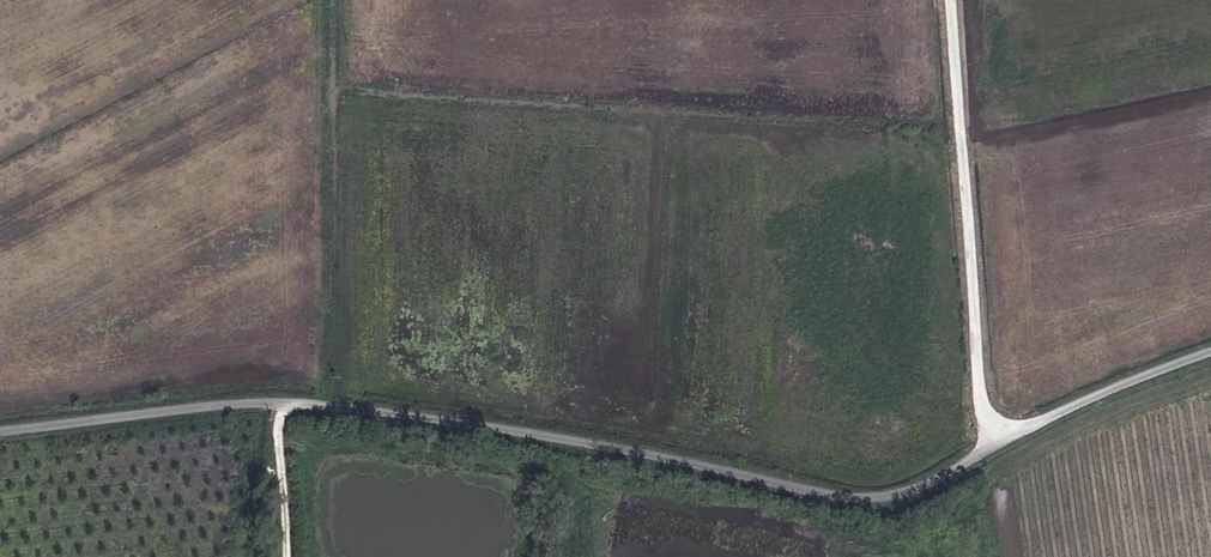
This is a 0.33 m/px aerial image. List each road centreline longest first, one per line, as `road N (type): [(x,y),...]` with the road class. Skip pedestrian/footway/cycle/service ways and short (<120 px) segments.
road 1 (unclassified): [(0,430),(228,404),(350,408),(586,441),(875,497),(940,479),(1073,407),(1210,354)]
road 2 (track): [(952,0),(983,401),(1004,445)]
road 3 (track): [(324,0),(328,406)]
road 4 (track): [(286,403),(281,433),(291,556)]

